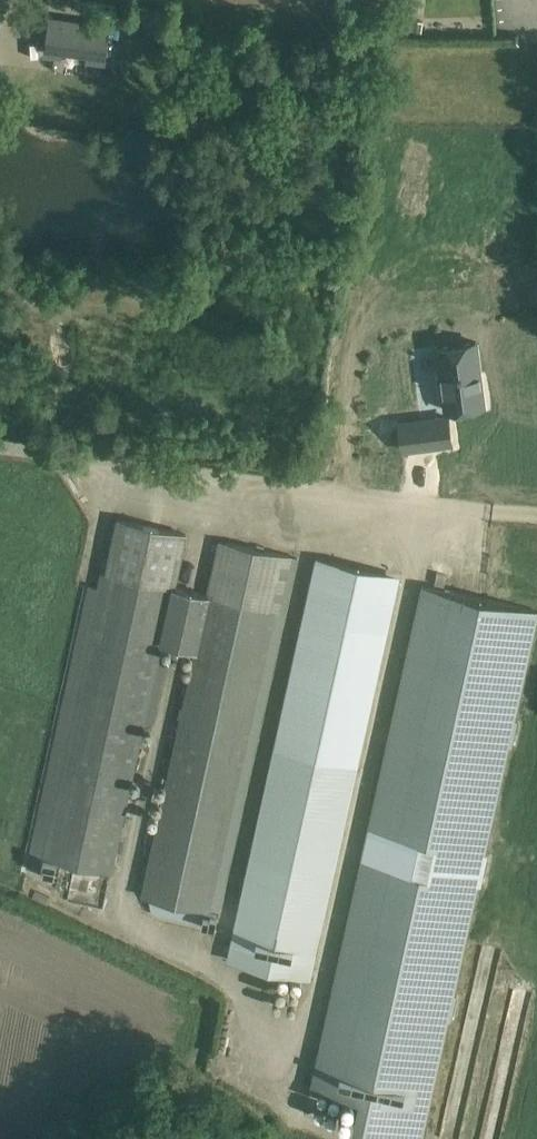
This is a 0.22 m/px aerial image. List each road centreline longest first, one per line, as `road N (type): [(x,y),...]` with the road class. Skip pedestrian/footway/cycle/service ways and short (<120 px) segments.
road 1 (unclassified): [(536,515),(0,447)]

